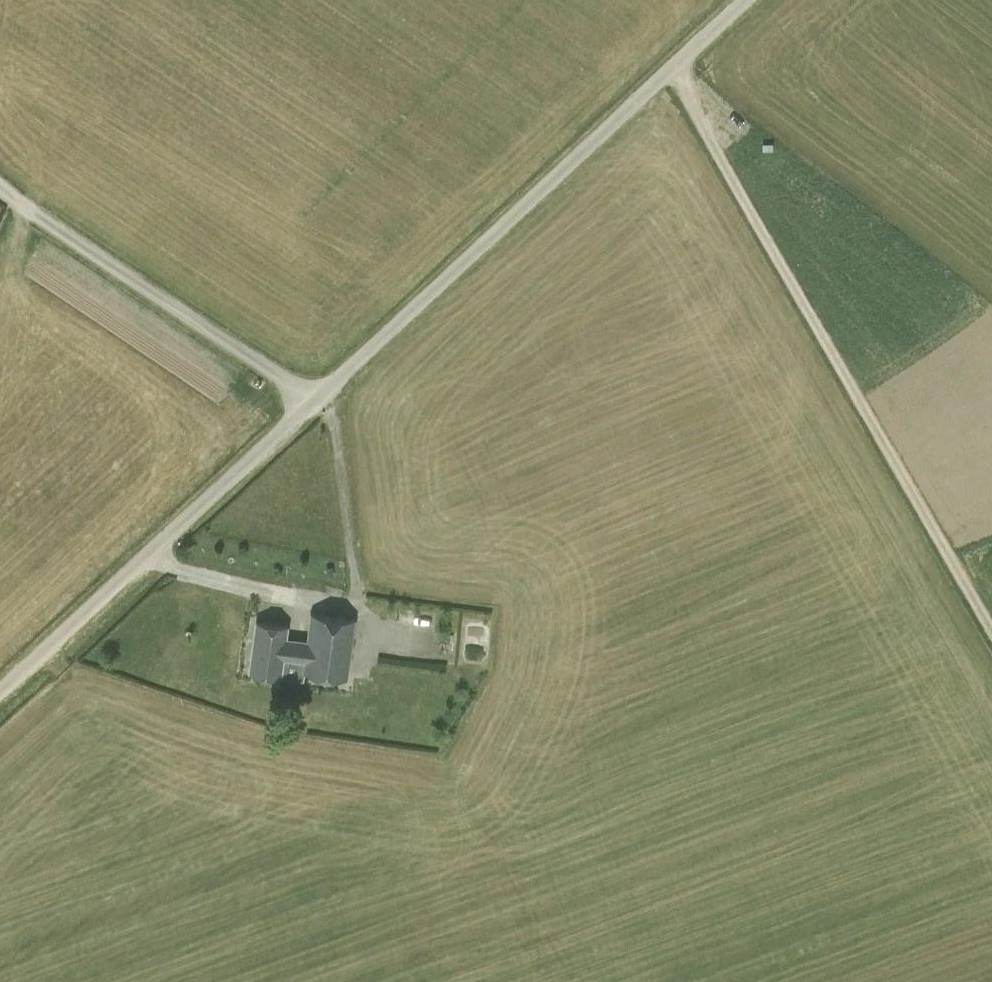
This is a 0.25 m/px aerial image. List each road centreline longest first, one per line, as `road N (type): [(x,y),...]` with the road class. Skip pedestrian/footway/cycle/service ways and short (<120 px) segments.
road 1 (unclassified): [(316,401),(747,0)]
road 2 (unclassified): [(0,697),(316,401)]
road 3 (unclassified): [(316,401),(0,186)]

